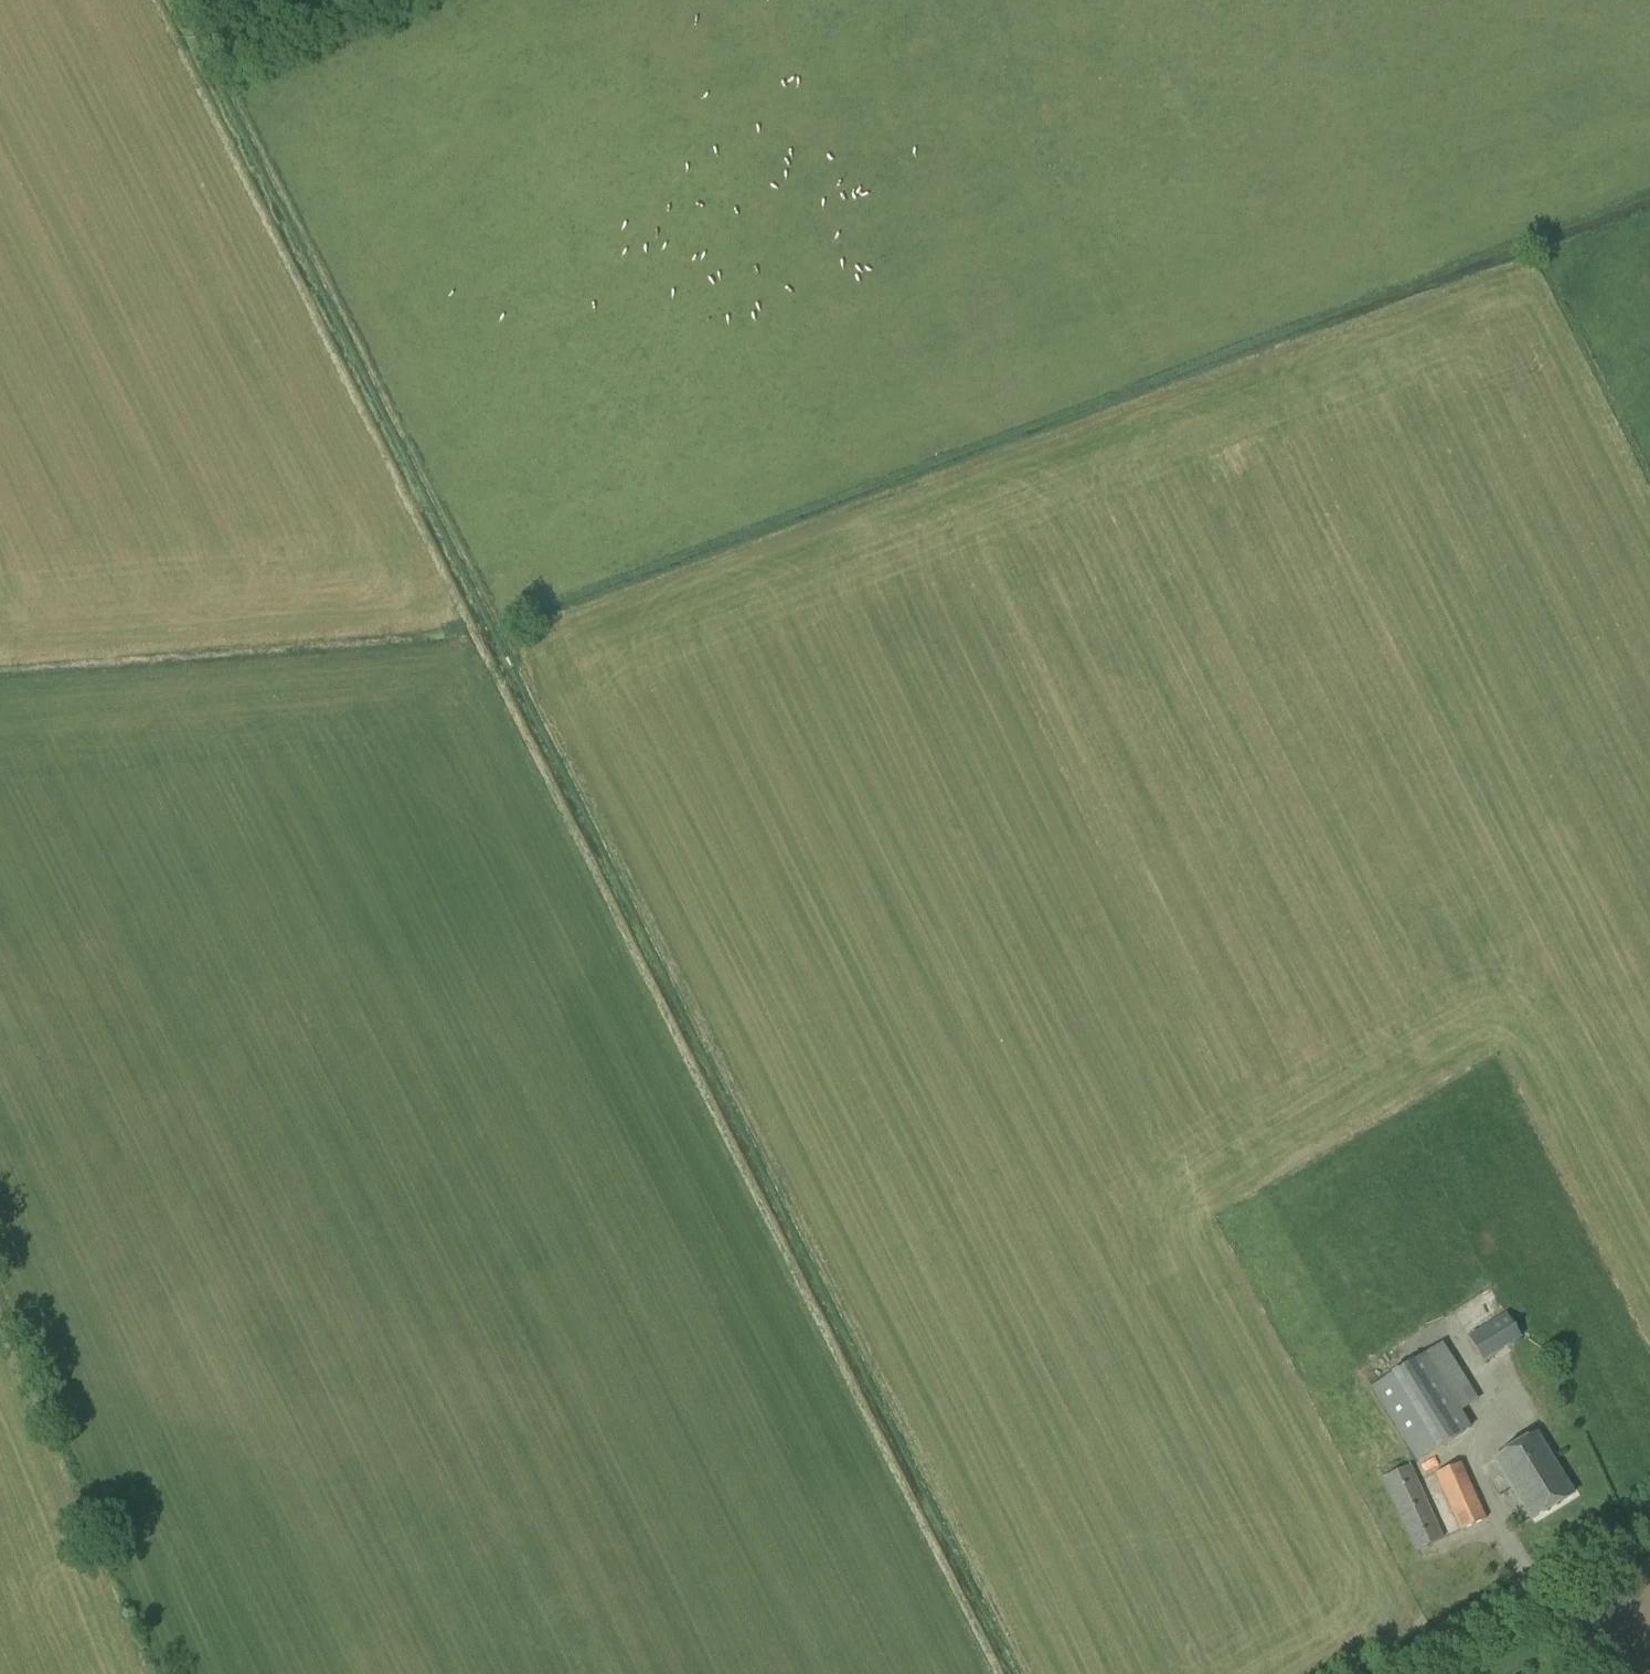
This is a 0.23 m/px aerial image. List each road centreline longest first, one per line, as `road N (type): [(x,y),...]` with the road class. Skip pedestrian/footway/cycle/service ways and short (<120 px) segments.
road 1 (unclassified): [(1409,1673),(1649,1525)]

